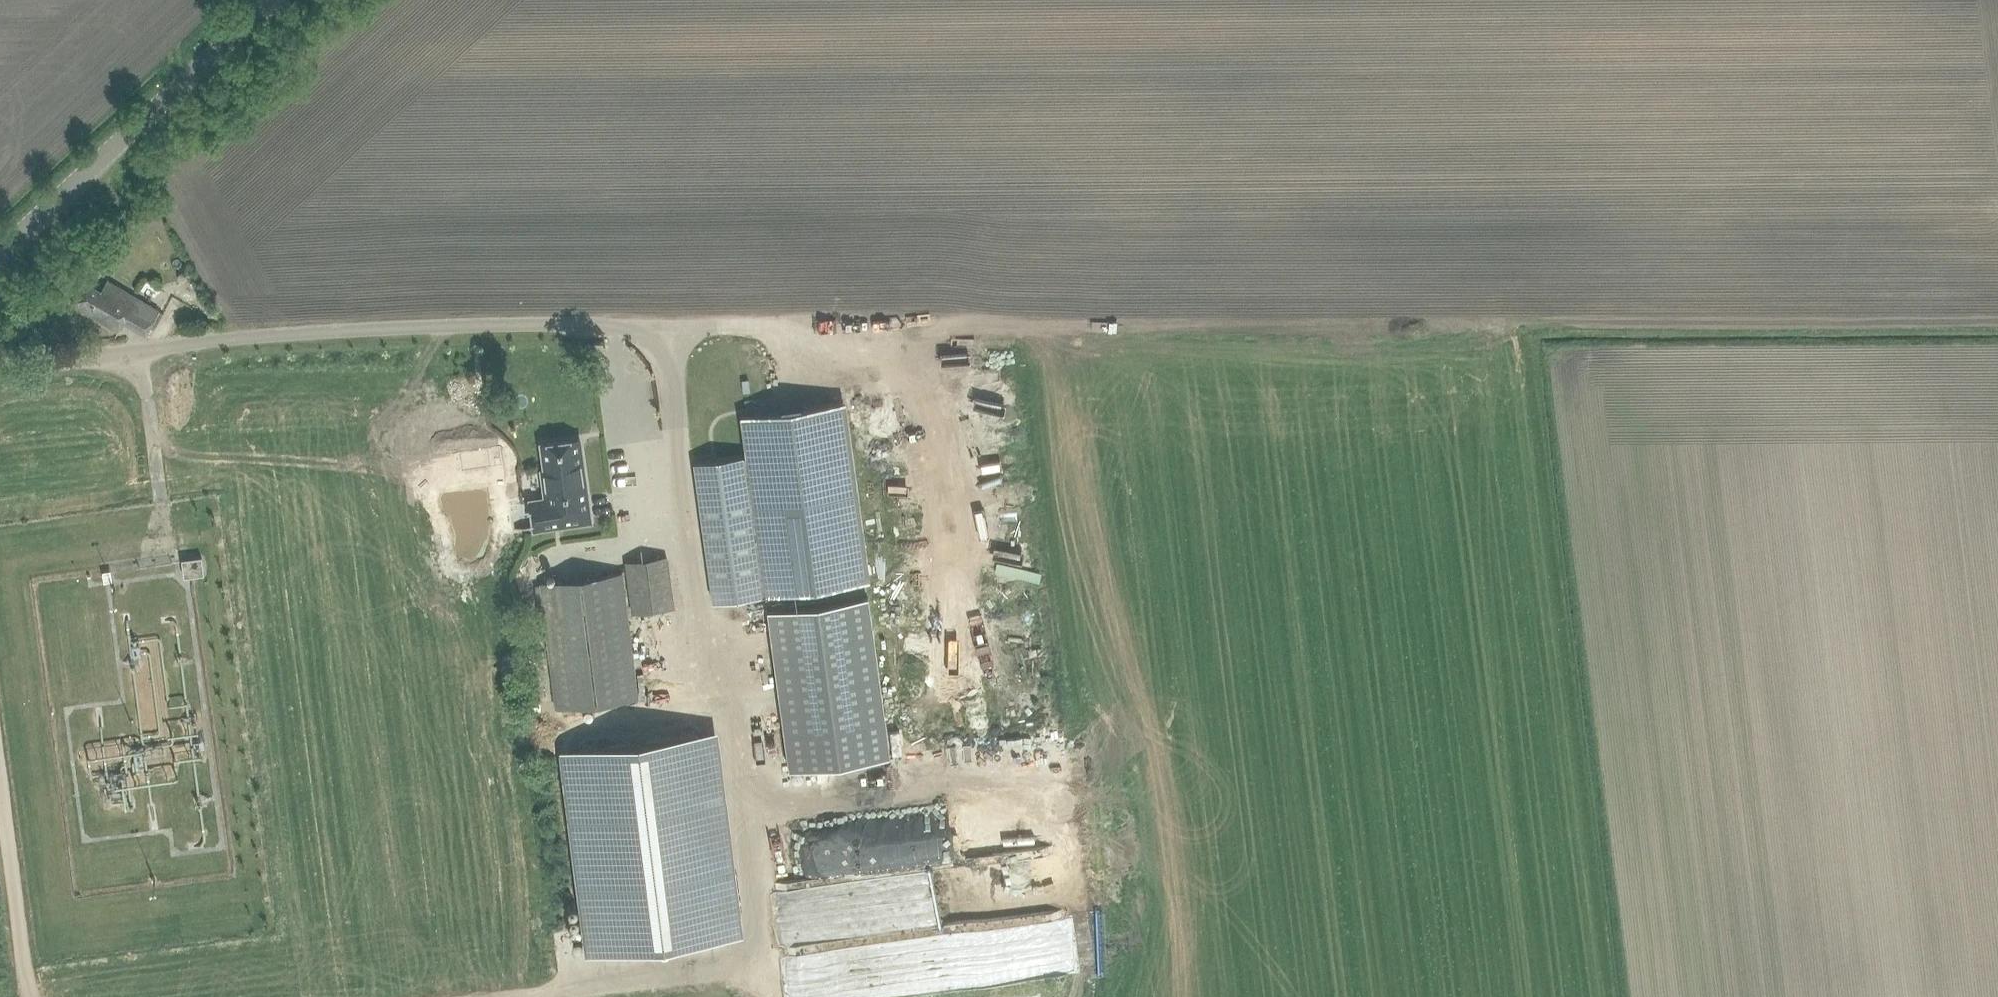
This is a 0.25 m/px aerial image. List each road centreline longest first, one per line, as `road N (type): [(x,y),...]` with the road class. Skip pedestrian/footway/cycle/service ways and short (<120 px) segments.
road 1 (unclassified): [(0,369),(217,338),(604,324)]
road 2 (tertiary): [(0,254),(279,0)]

